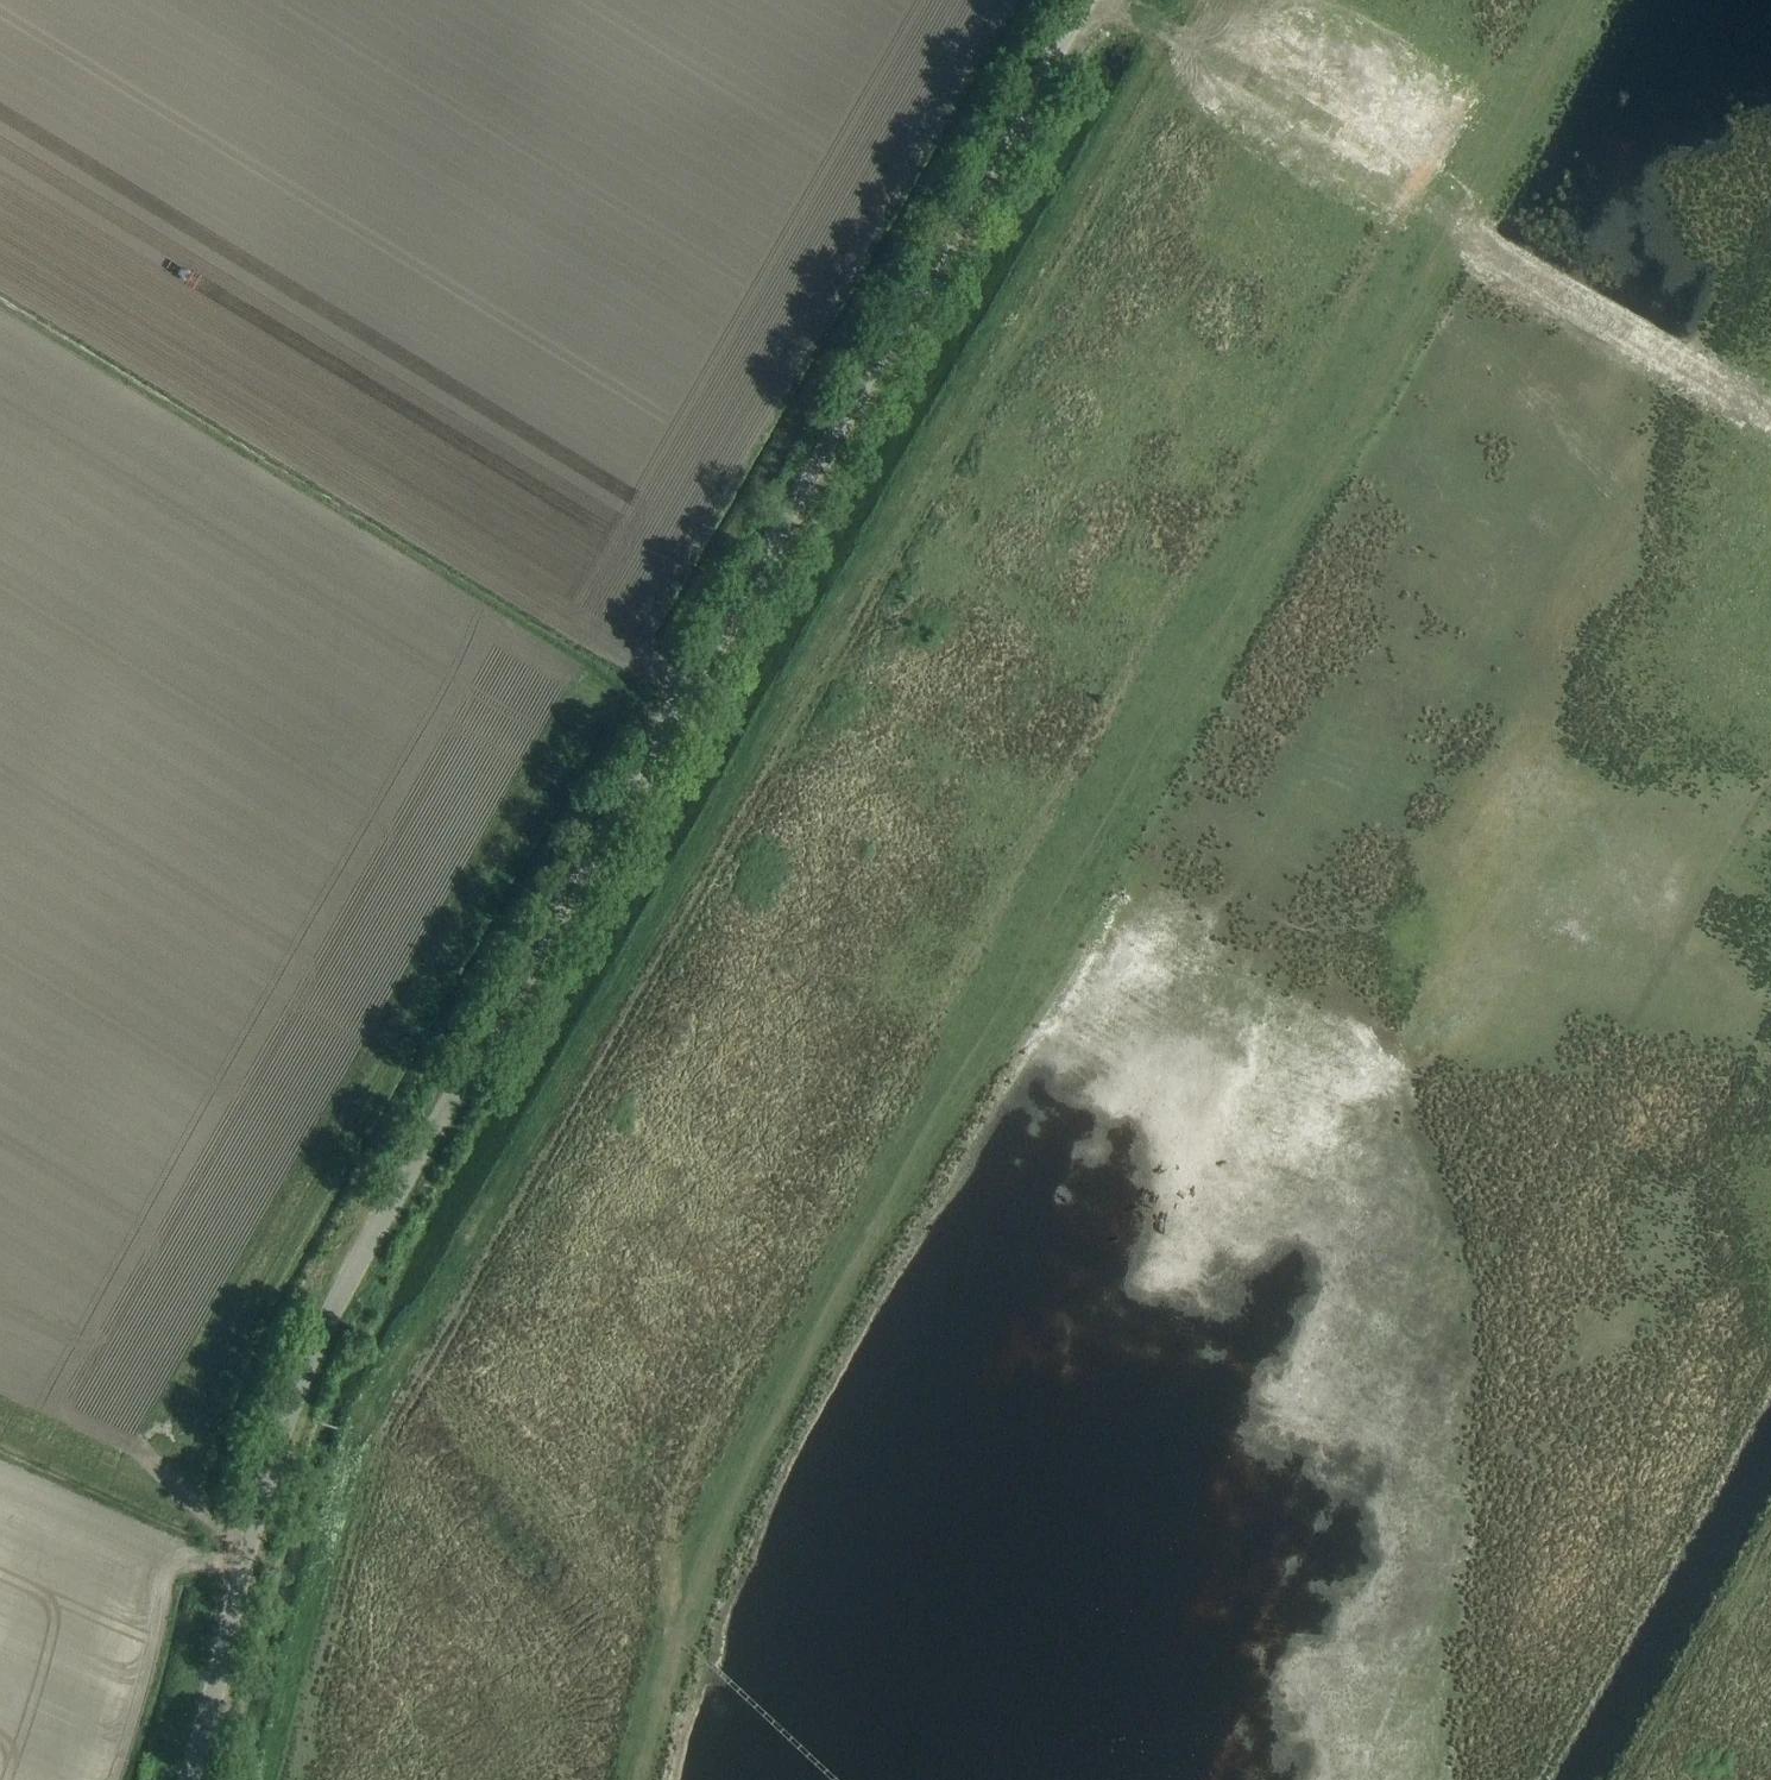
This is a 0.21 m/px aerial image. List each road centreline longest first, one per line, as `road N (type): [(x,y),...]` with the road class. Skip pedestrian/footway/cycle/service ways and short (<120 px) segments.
road 1 (tertiary): [(196,1779),(279,1451),(321,1342),(470,1064),(1084,0)]

